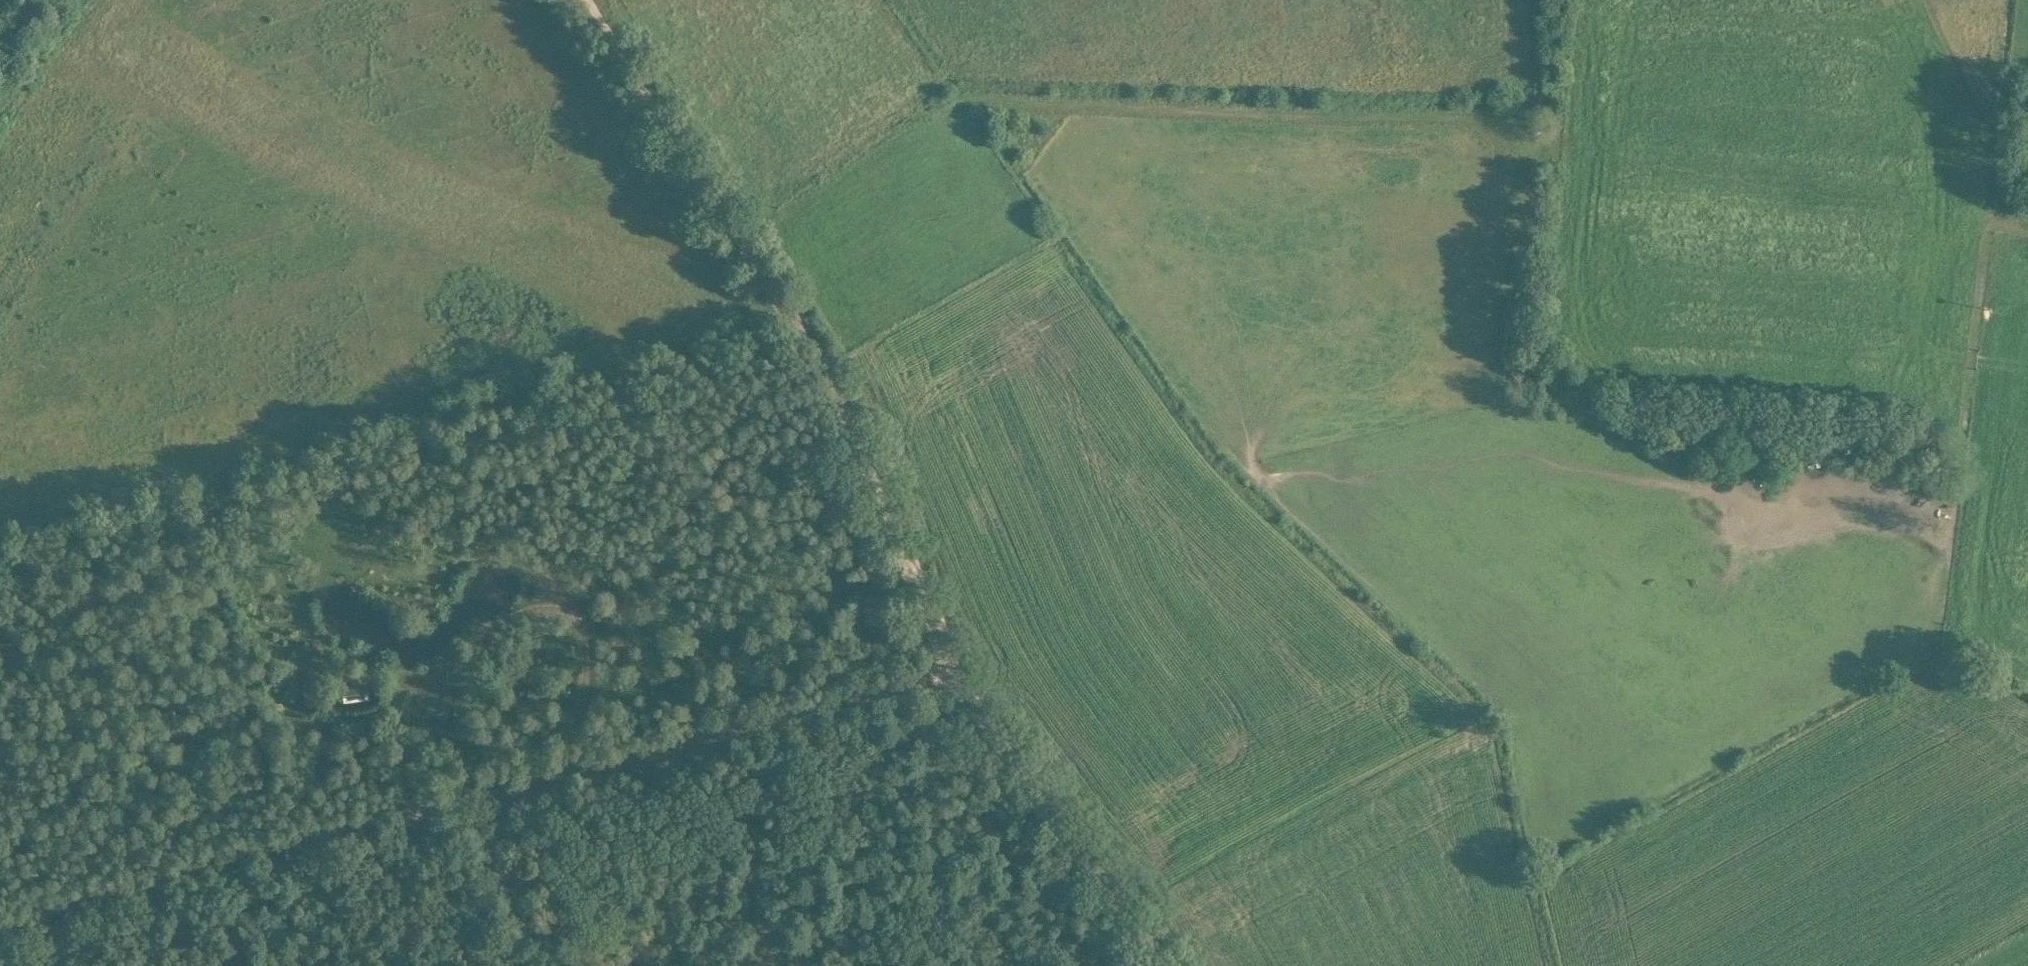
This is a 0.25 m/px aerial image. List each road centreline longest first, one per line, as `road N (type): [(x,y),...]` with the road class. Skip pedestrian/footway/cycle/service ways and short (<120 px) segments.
road 1 (track): [(957,672),(834,384),(586,0)]
road 2 (track): [(477,801),(957,672)]
road 3 (track): [(0,924),(477,801)]
road 4 (track): [(1158,965),(976,714),(957,672)]
road 5 (track): [(546,965),(477,801)]

